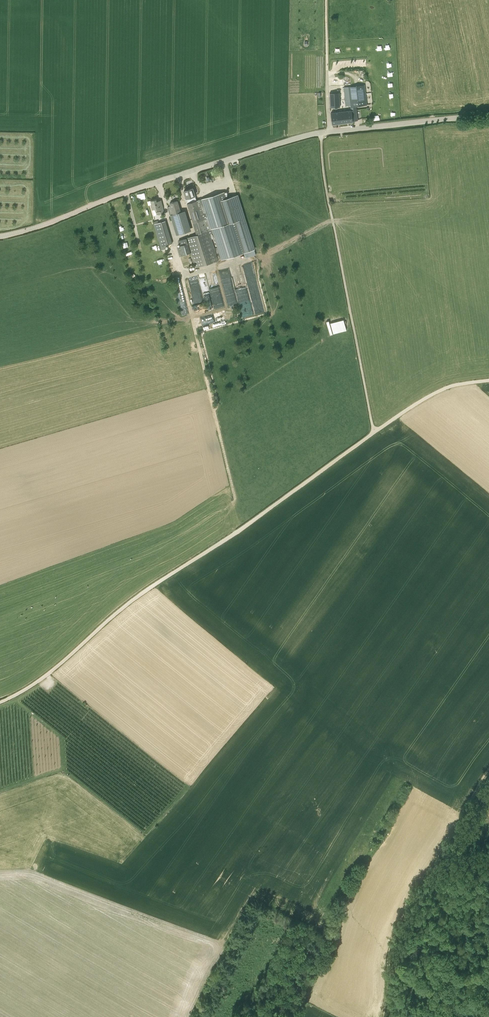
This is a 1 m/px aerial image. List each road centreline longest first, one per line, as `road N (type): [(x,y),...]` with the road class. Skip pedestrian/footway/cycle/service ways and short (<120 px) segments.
road 1 (track): [(373,433),(0,701)]
road 2 (tertiary): [(0,236),(330,131)]
road 3 (track): [(158,181),(235,499)]
road 4 (track): [(320,133),(373,433)]
road 5 (track): [(488,776),(412,902),(390,955),(386,1016)]
road 6 (tertiary): [(330,131),(488,113)]
road 7 (track): [(488,380),(441,390),(373,433)]

